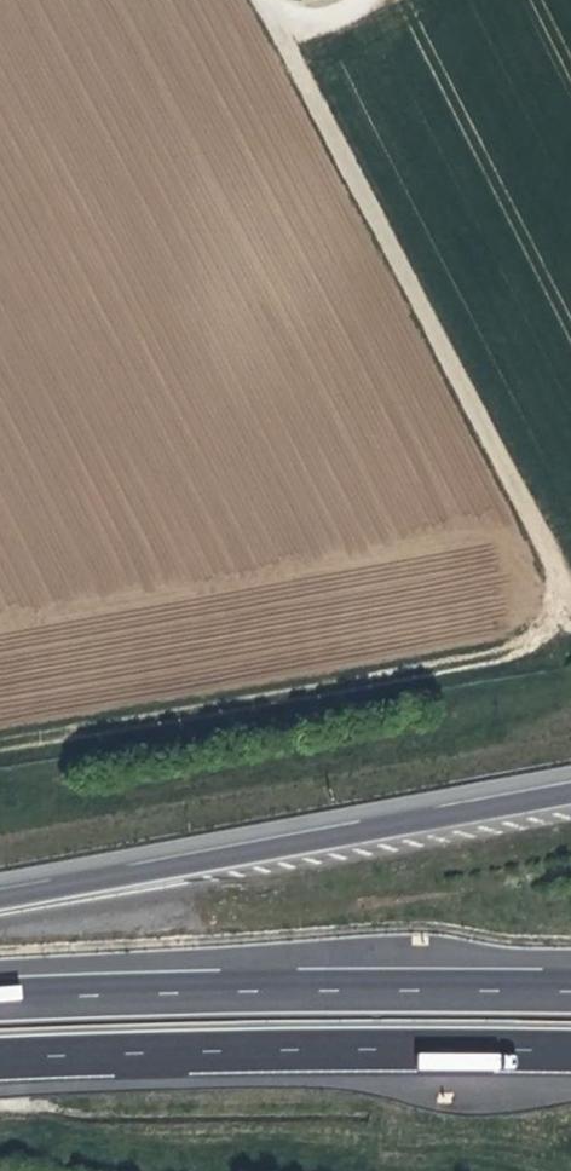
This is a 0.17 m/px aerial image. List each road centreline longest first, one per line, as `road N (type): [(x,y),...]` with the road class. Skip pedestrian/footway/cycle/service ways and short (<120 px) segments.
road 1 (track): [(570,597),(552,542),(271,0)]
road 2 (track): [(0,750),(482,666),(551,635),(570,603)]
road 3 (motorway): [(570,794),(0,898)]
road 4 (motorway): [(0,1056),(570,1050)]
road 5 (motorway): [(570,994),(0,996)]

